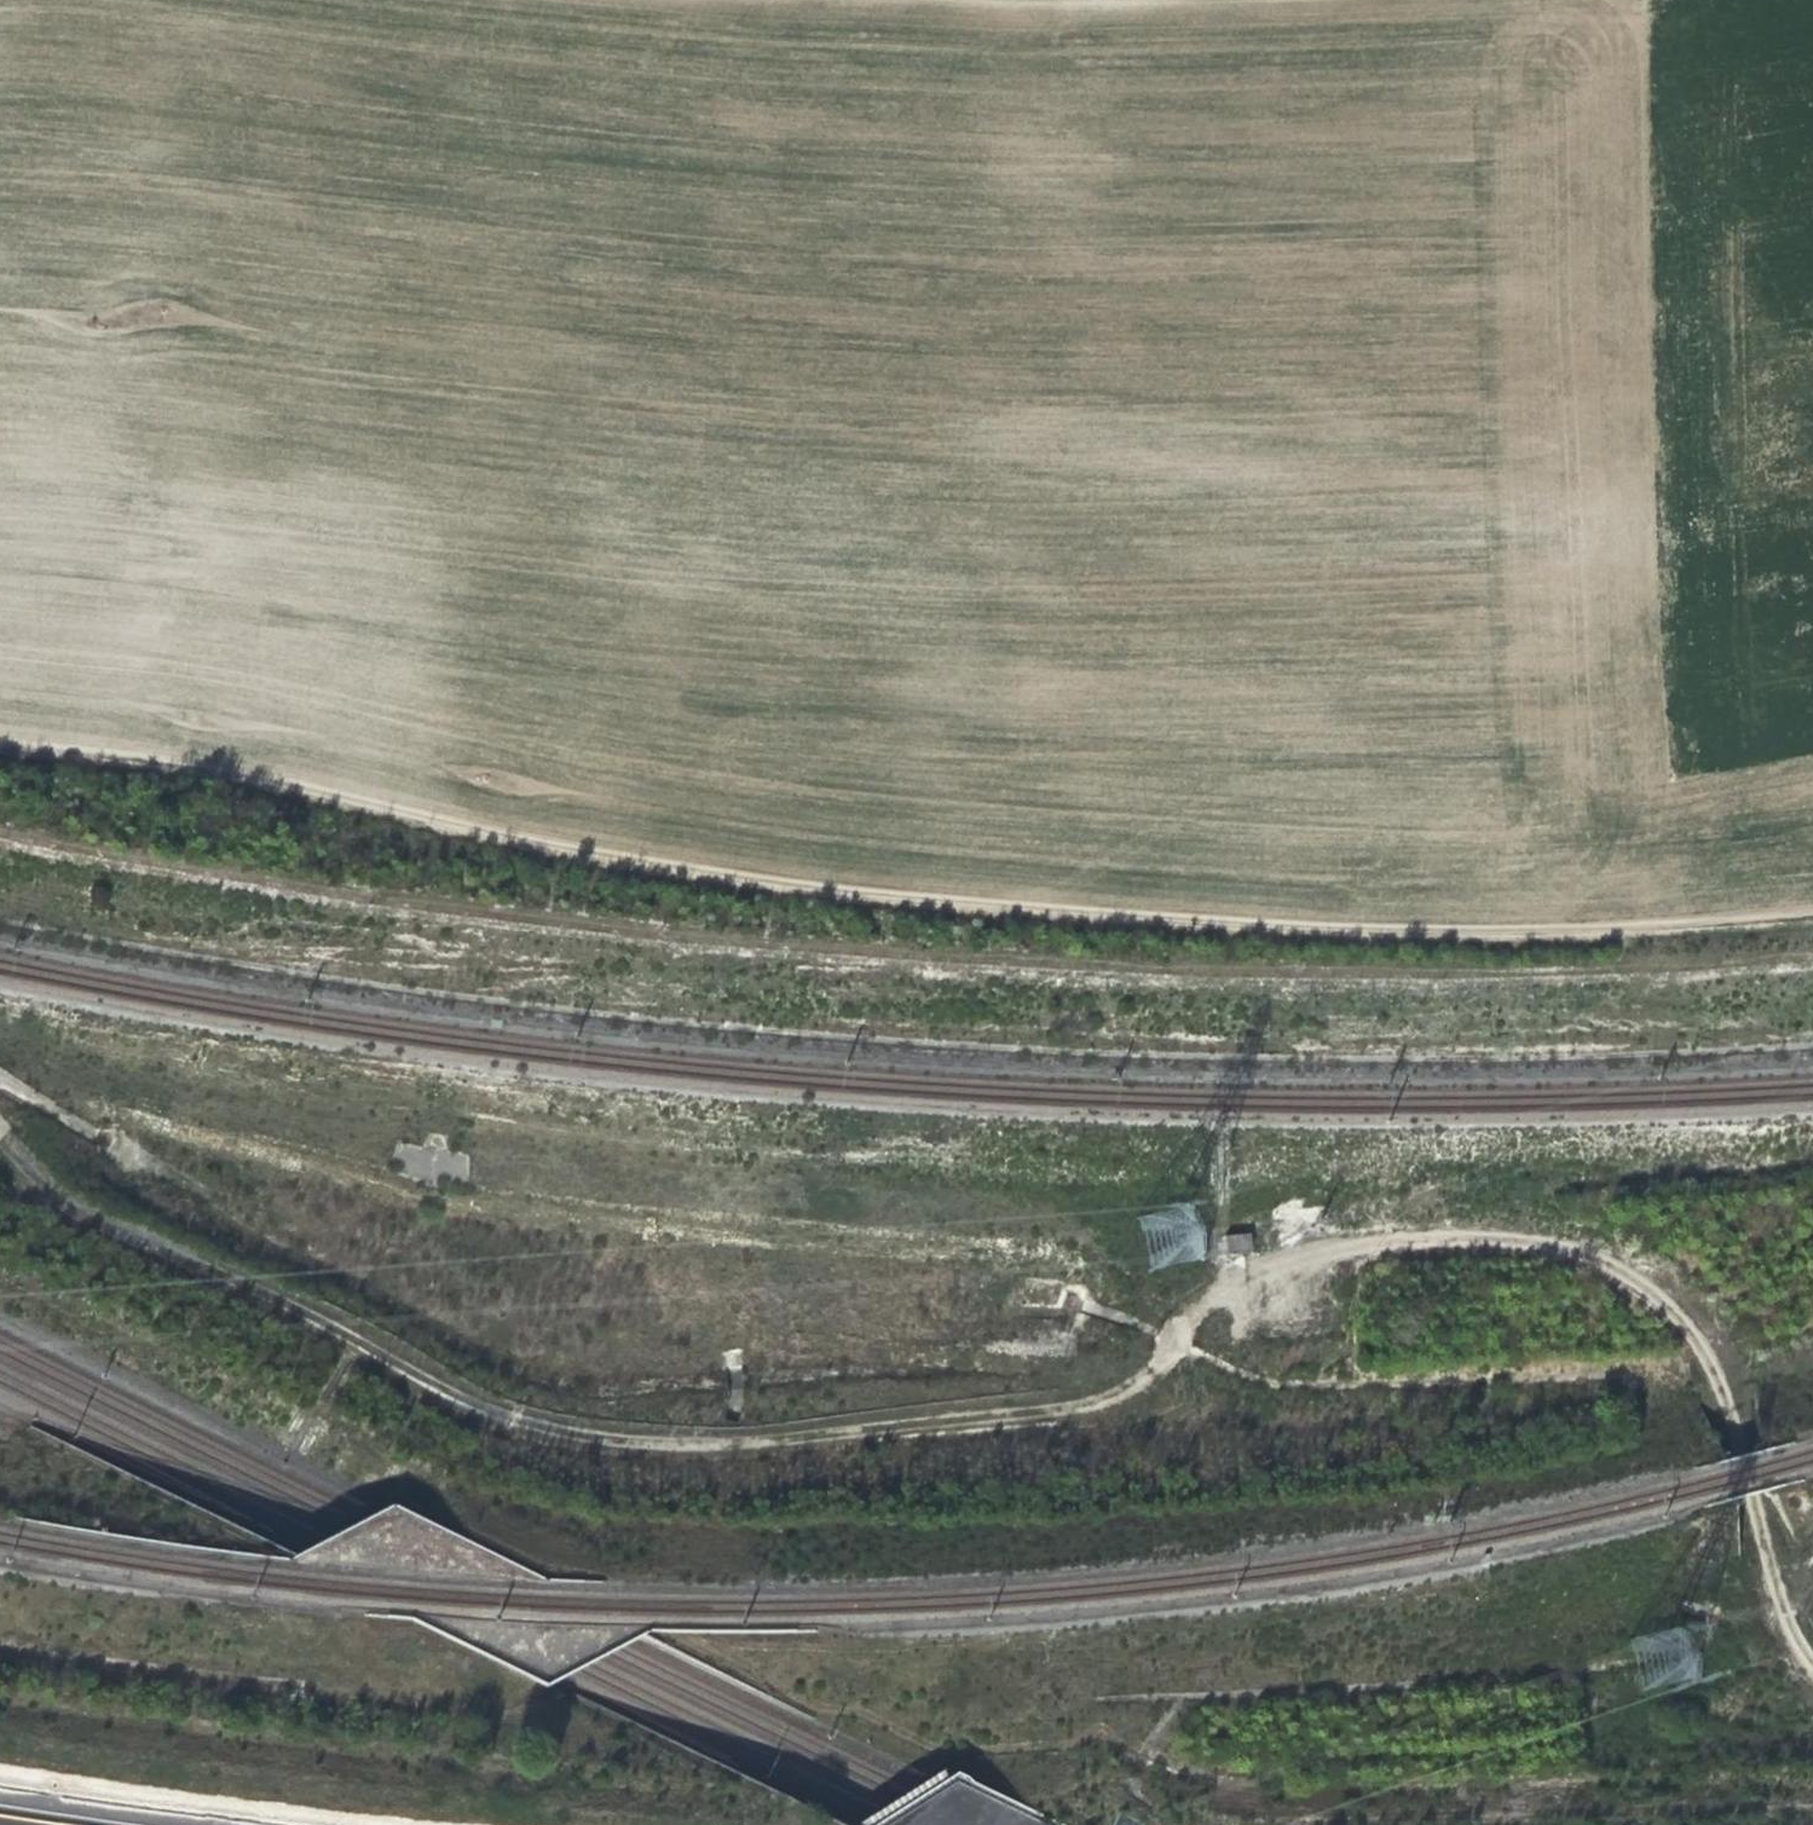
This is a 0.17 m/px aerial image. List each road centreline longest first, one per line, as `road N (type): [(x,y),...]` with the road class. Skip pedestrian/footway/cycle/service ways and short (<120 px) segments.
road 1 (track): [(0,747),(271,788),(726,882),(1493,938),(1812,926)]

